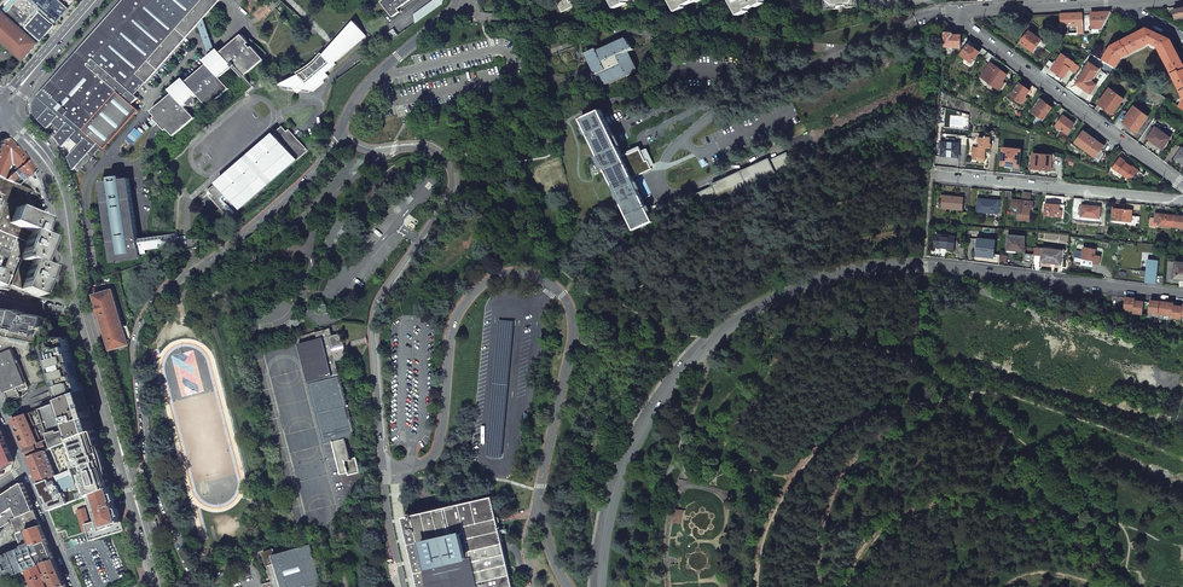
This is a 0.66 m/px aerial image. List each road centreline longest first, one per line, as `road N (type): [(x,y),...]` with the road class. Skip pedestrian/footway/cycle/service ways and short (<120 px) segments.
road 1 (residential): [(1182,295),(925,266),(871,267),(794,289),(714,334),(678,368),(627,453),(605,528),(601,586)]
road 2 (residential): [(384,462),(401,468),(429,459),(443,424),(460,312),(488,281),(529,276),(562,295),(573,322),(539,507)]
road 3 (residential): [(1182,183),(951,12),(1116,2)]
road 4 (residential): [(342,129),(373,150),(434,151),(453,179),(373,318),(384,462)]
road 5 (residential): [(148,458),(134,345),(154,293),(310,177),(342,129)]
road 6 (residential): [(931,176),(1182,200)]
road 7 (secondary): [(80,305),(54,167),(3,108)]
road 8 (residential): [(342,129),(362,92),(462,0)]
road 9 (secondary): [(127,467),(80,305)]
road 10 (secondary): [(3,108),(96,0)]
road 11 (residential): [(198,586),(148,458)]
road 12 (residential): [(25,467),(74,586)]
road 13 (residential): [(384,462),(405,586)]
road 14 (secondary): [(160,586),(127,467)]

